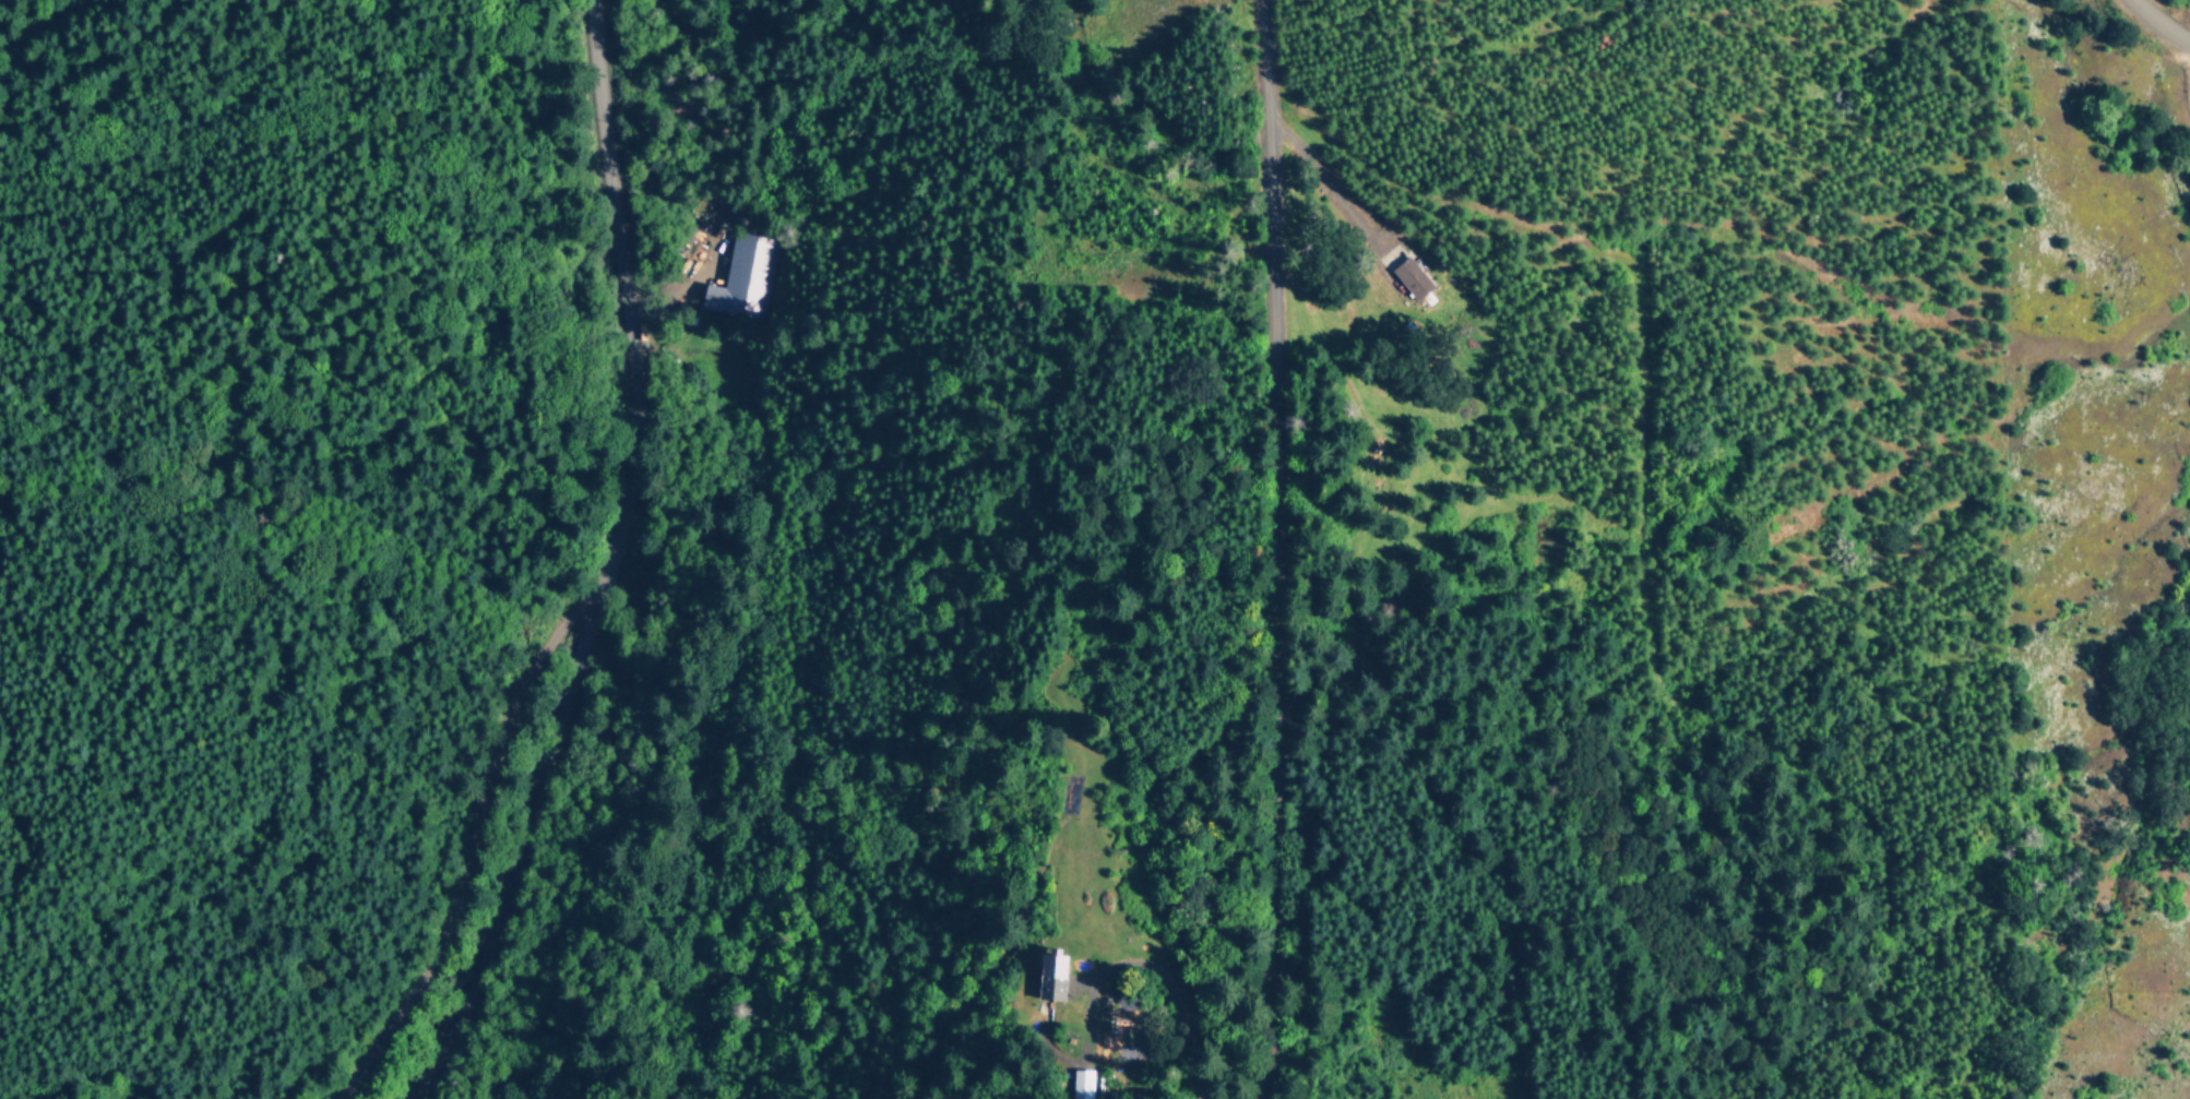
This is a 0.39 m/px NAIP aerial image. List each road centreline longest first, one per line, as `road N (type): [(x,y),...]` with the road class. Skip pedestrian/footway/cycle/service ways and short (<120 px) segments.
road 1 (residential): [(385,1098),(464,930),(597,580),(612,514),(616,420),(590,0)]

